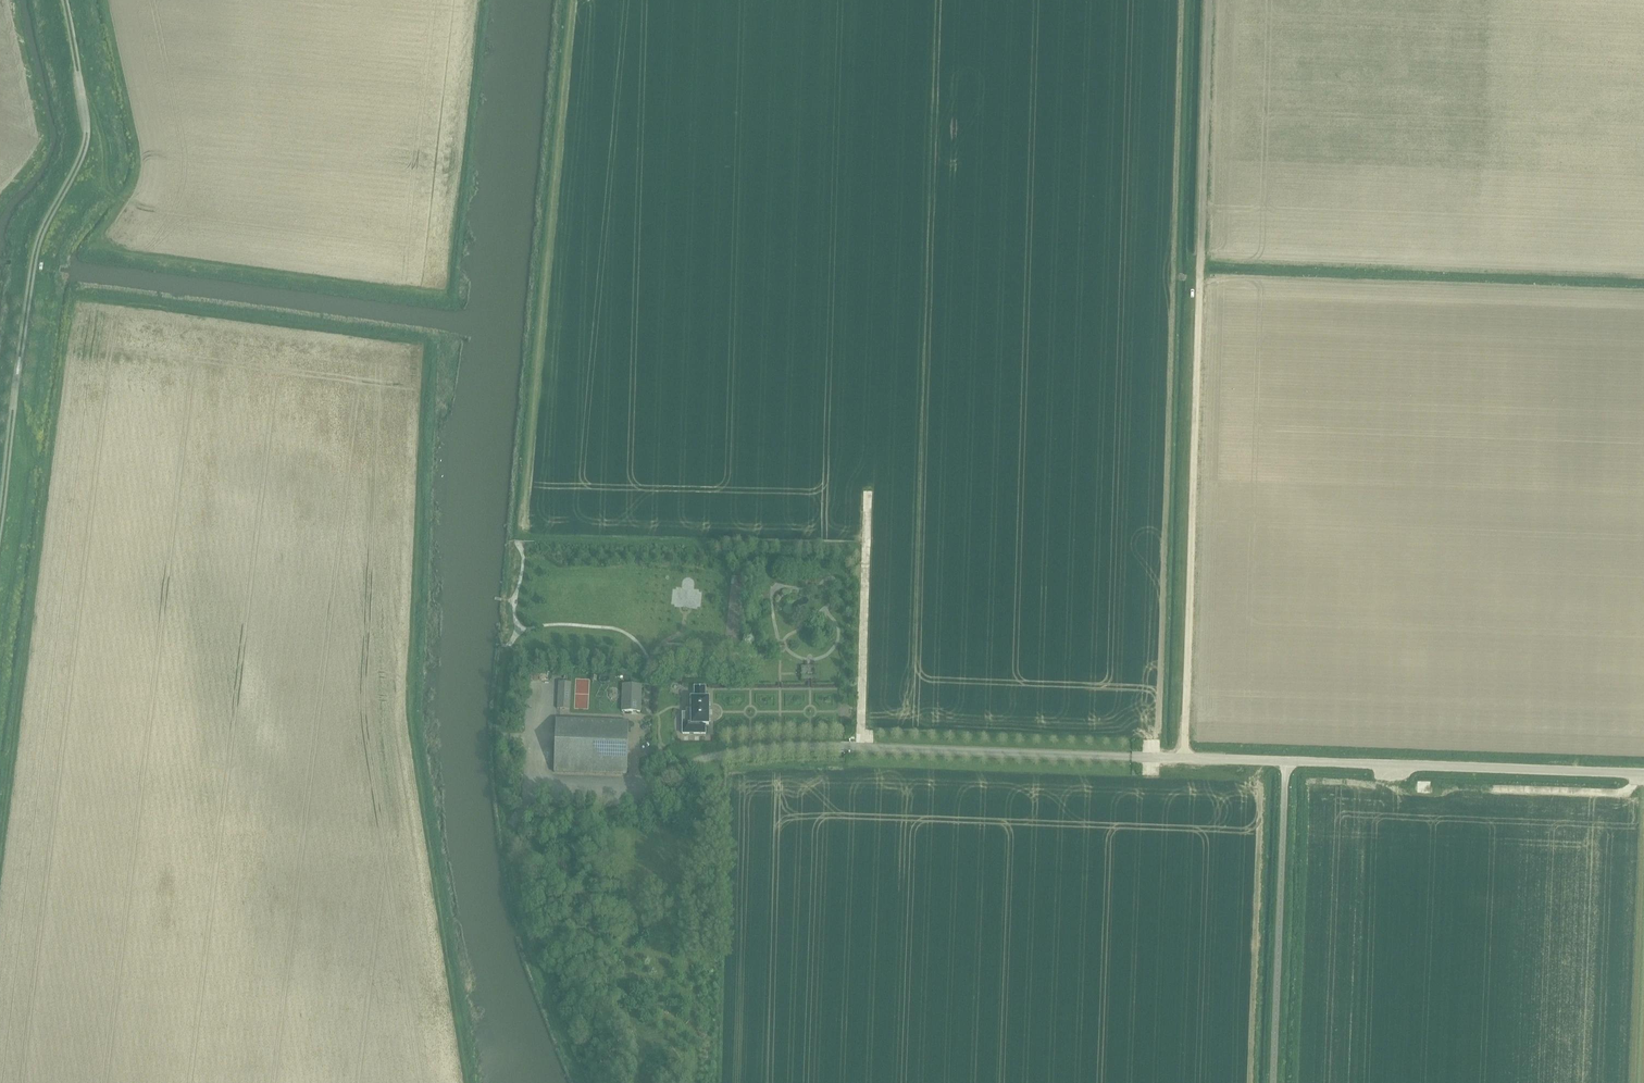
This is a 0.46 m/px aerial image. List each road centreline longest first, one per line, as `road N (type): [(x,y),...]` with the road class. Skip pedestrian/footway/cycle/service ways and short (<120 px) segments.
road 1 (unclassified): [(1643,774),(1286,761)]

